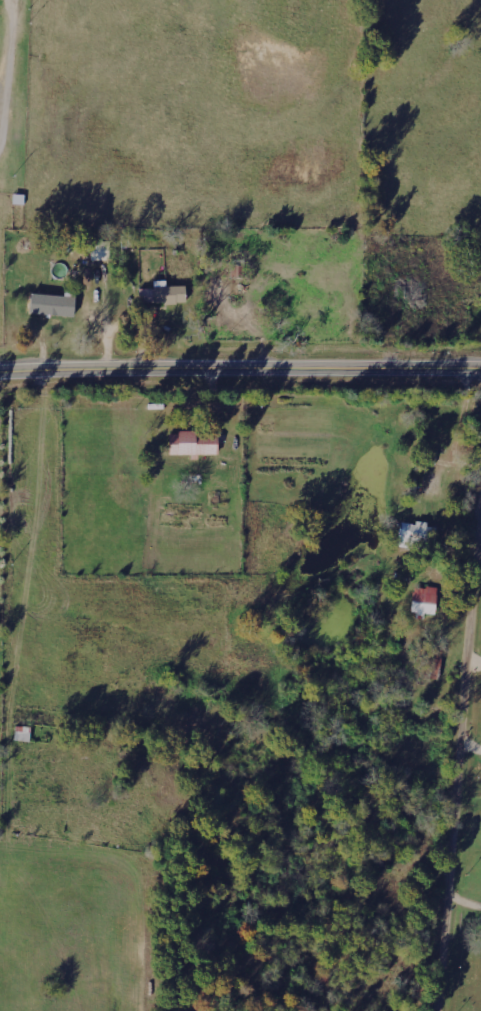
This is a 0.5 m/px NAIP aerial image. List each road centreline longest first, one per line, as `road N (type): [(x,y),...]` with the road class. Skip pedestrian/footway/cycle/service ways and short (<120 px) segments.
road 1 (tertiary): [(0,372),(480,369)]
road 2 (residential): [(444,1010),(480,584)]

